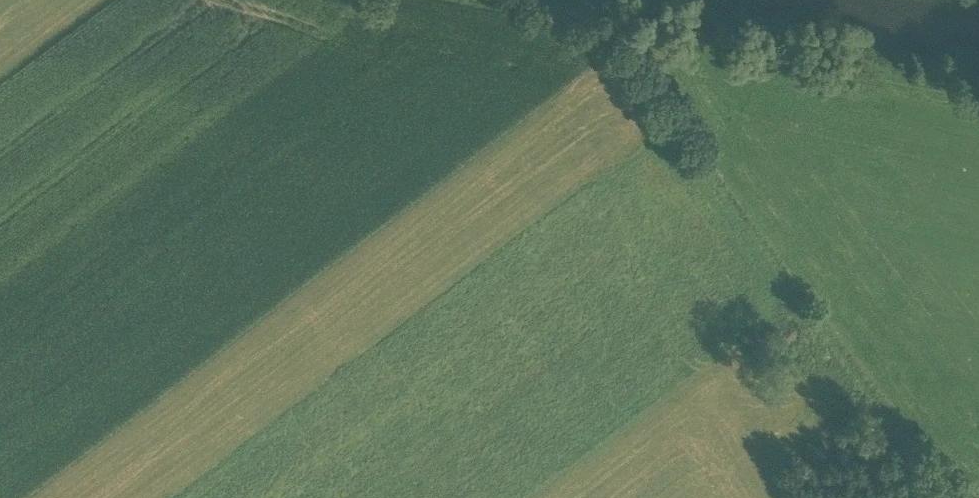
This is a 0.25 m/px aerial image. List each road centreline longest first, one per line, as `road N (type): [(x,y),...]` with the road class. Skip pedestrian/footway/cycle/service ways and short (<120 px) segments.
road 1 (track): [(978,107),(502,0)]

